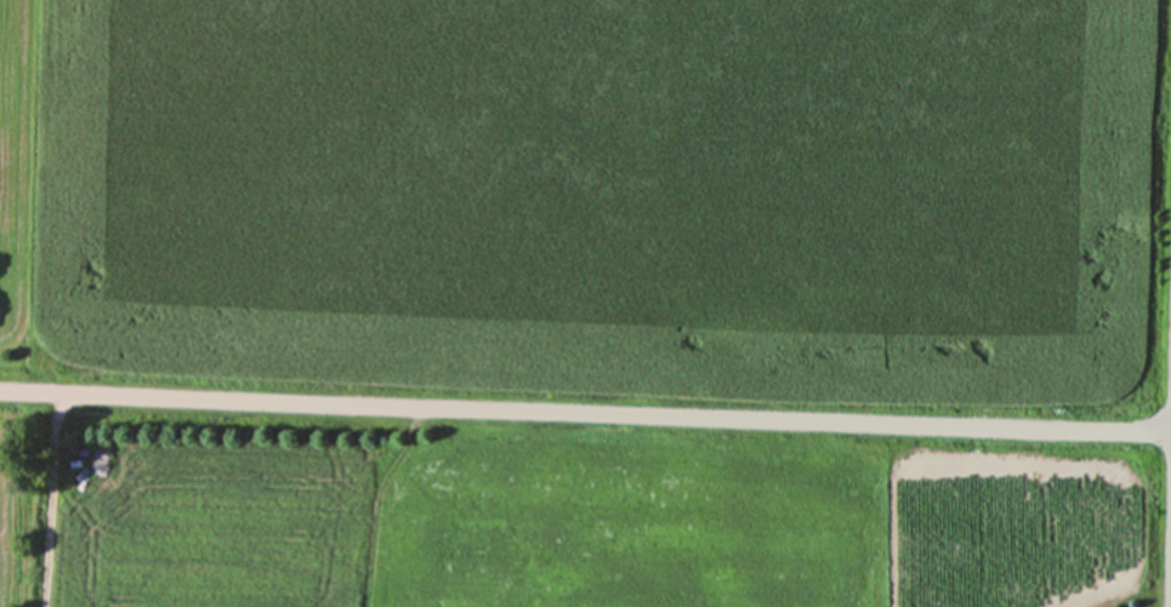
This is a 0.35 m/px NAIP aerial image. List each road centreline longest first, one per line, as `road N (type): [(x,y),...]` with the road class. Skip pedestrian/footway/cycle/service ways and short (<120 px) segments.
road 1 (residential): [(1170,430),(0,390)]
road 2 (track): [(59,392),(45,606)]

